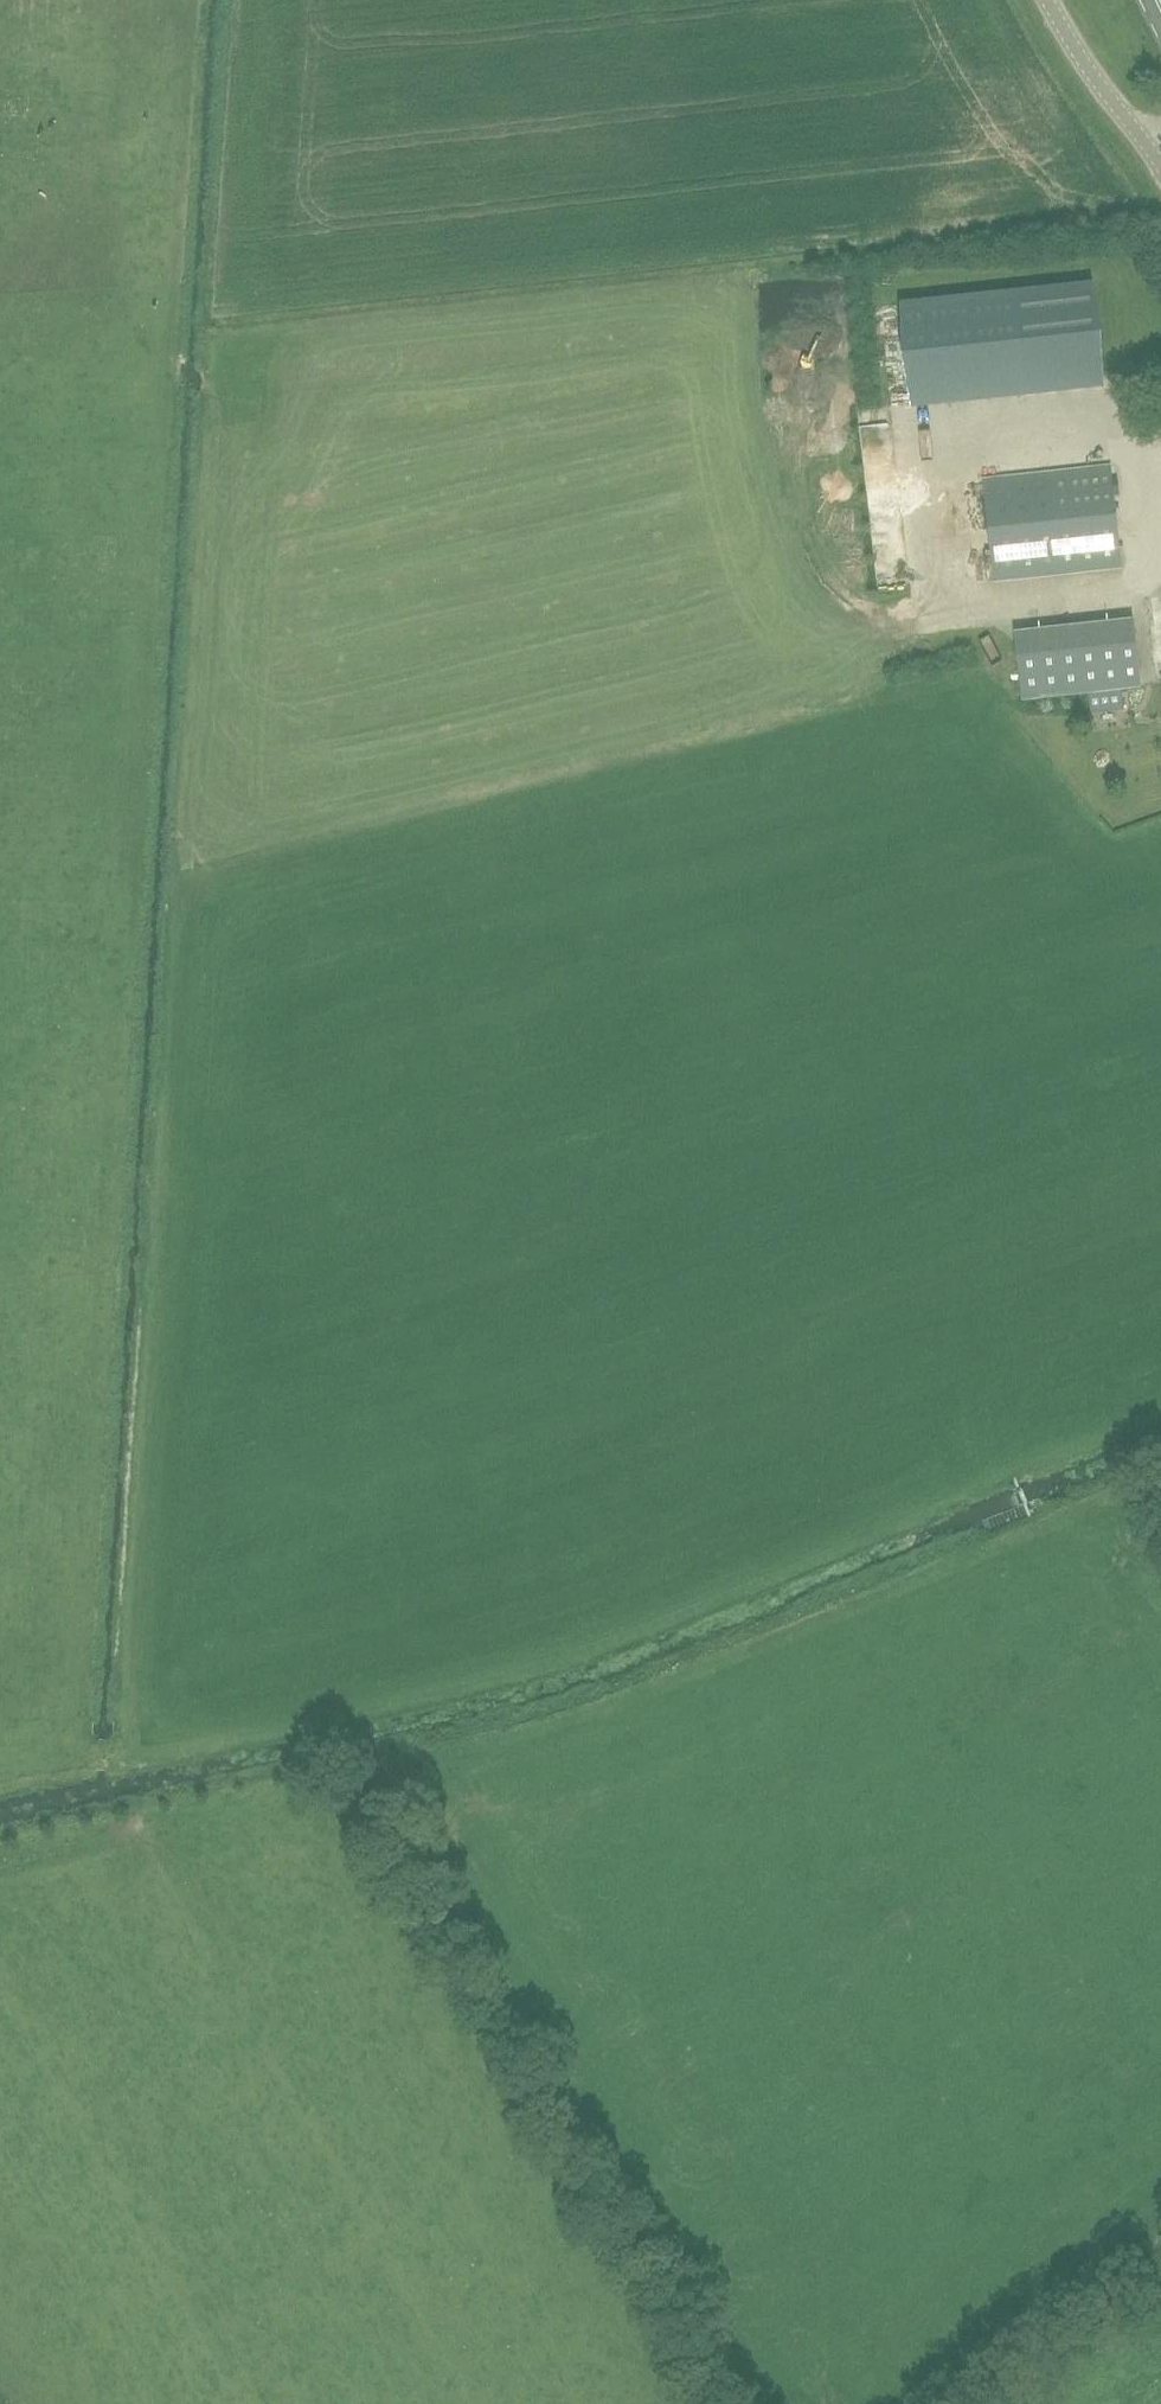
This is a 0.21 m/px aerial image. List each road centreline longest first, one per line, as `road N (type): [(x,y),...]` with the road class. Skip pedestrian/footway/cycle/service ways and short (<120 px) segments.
road 1 (unclassified): [(1141,135),(1050,0)]

